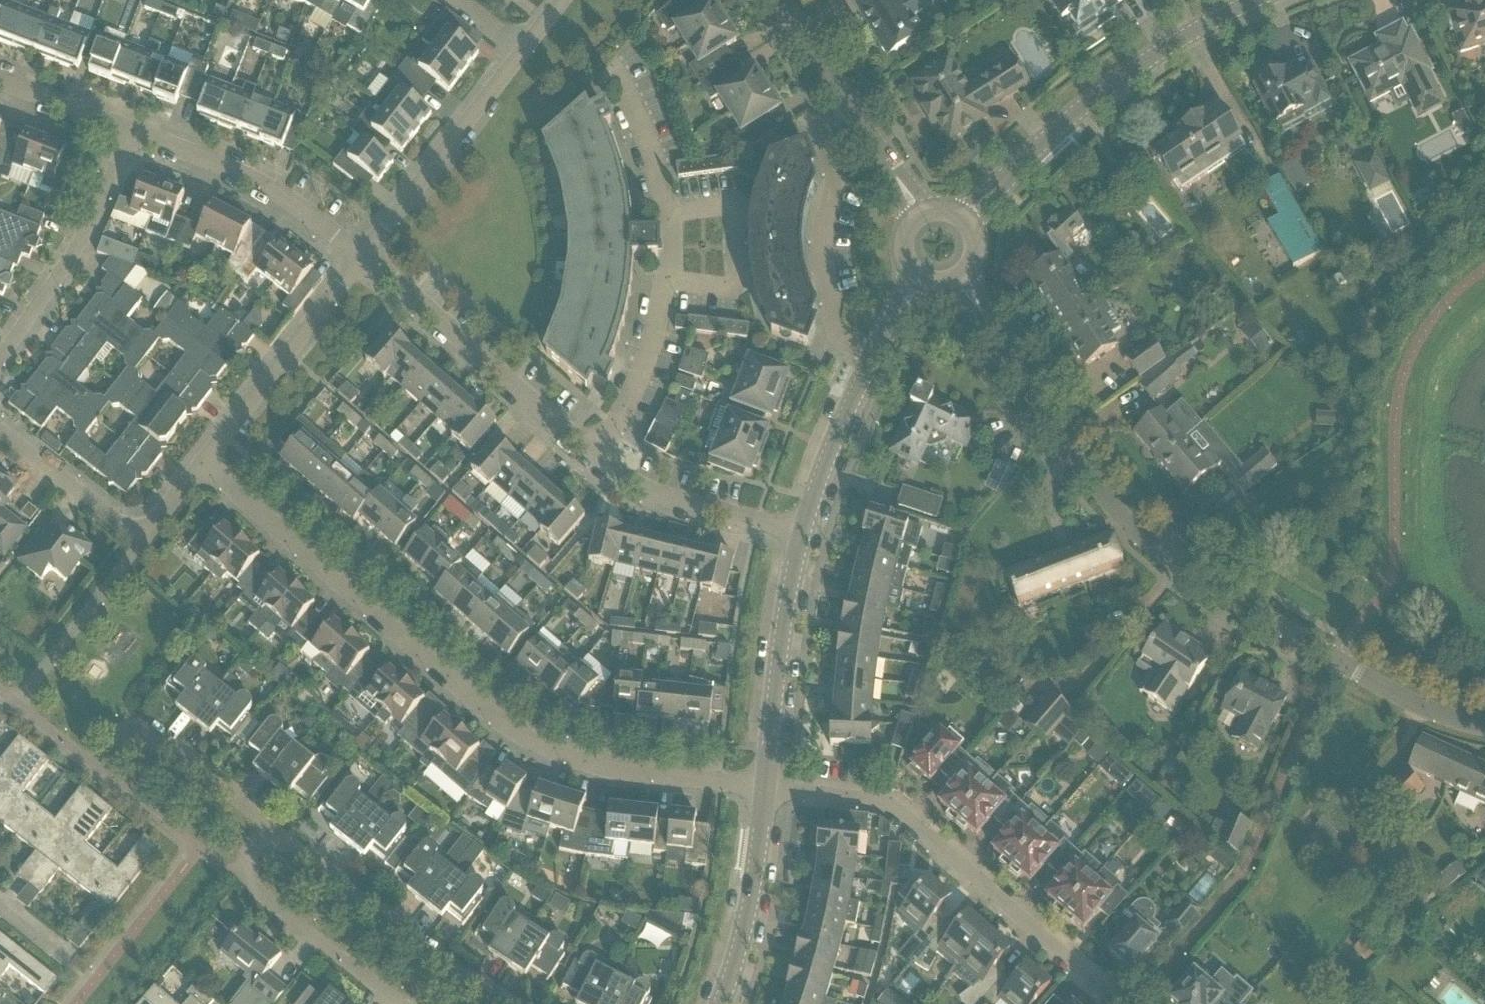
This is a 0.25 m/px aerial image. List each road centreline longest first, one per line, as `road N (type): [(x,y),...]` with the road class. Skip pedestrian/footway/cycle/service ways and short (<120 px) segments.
road 1 (unclassified): [(961,281),(1112,503),(1172,556),(1339,659),(1484,718)]
road 2 (residential): [(200,463),(528,737),(610,766),(766,783)]
road 3 (residential): [(766,783),(901,810),(1138,1003)]
road 4 (residential): [(595,455),(641,377),(668,286),(671,212),(614,71)]
road 5 (tertiary): [(966,224),(1096,100),(1265,0)]
road 6 (residential): [(361,256),(595,455)]
road 7 (residential): [(515,1003),(429,948),(275,827)]
road 8 (residential): [(853,109),(820,129),(833,190),(823,240),(826,289),(837,337),(874,359)]
road 9 (residential): [(275,827),(233,878),(400,1003)]
road 10 (residential): [(523,44),(361,256)]
road 11 (residential): [(130,127),(284,202),(361,256)]
road 12 (residential): [(361,256),(200,463)]
road 13 (residential): [(0,351),(82,231),(130,127)]
road 14 (tertiary): [(766,783),(782,637),(805,530)]
road 15 (residential): [(595,455),(650,488),(805,530)]
road 16 (tertiary): [(723,1003),(757,868),(766,783)]
road 17 (tertiary): [(805,530),(874,359)]
road 18 (residential): [(0,423),(137,536)]
road 19 (residential): [(275,827),(155,738),(130,747)]
road 20 (residential): [(0,80),(130,127)]
road 21 (residential): [(778,0),(853,109)]
road 22 (residential): [(853,109),(921,220)]

